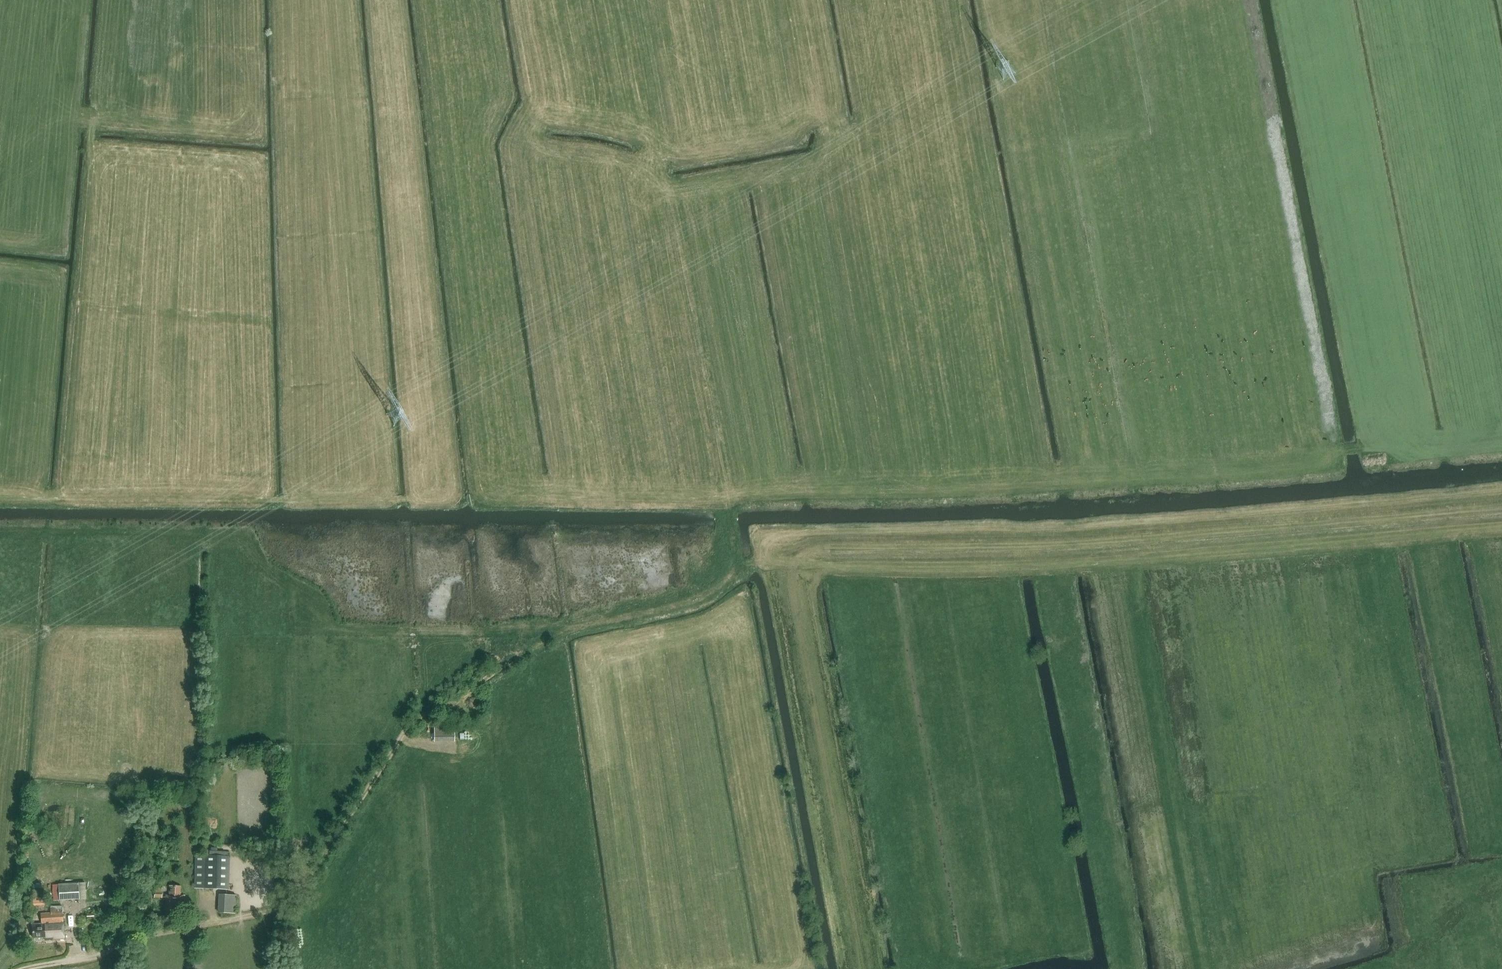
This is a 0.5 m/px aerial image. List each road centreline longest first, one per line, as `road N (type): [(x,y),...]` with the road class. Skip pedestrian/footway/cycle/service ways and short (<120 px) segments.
road 1 (track): [(290,907),(417,719),(575,631),(712,591),(733,571),(731,522)]

